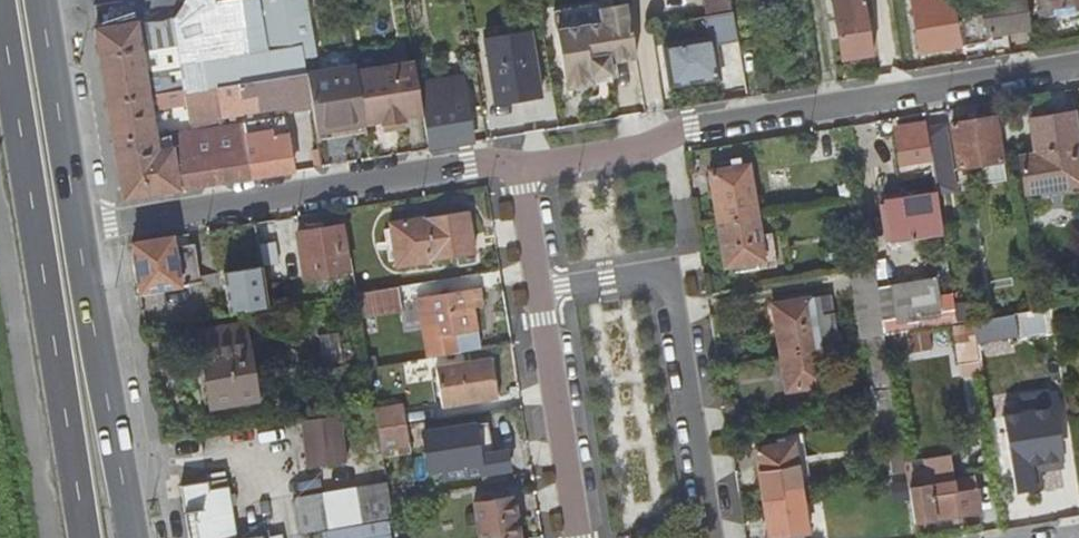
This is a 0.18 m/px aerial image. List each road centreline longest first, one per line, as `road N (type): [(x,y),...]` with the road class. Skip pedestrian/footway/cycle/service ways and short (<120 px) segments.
road 1 (primary): [(0,8),(86,537)]
road 2 (residential): [(518,166),(470,167),(79,225)]
road 3 (residential): [(662,142),(697,125),(1078,64)]
road 4 (primary): [(131,537),(79,225)]
road 5 (residential): [(677,269),(717,537)]
road 6 (residential): [(536,291),(577,537)]
road 7 (primary): [(79,225),(41,0)]
road 8 (residential): [(518,166),(662,142)]
road 9 (residential): [(677,269),(536,291)]
road 10 (residential): [(518,166),(536,291)]

